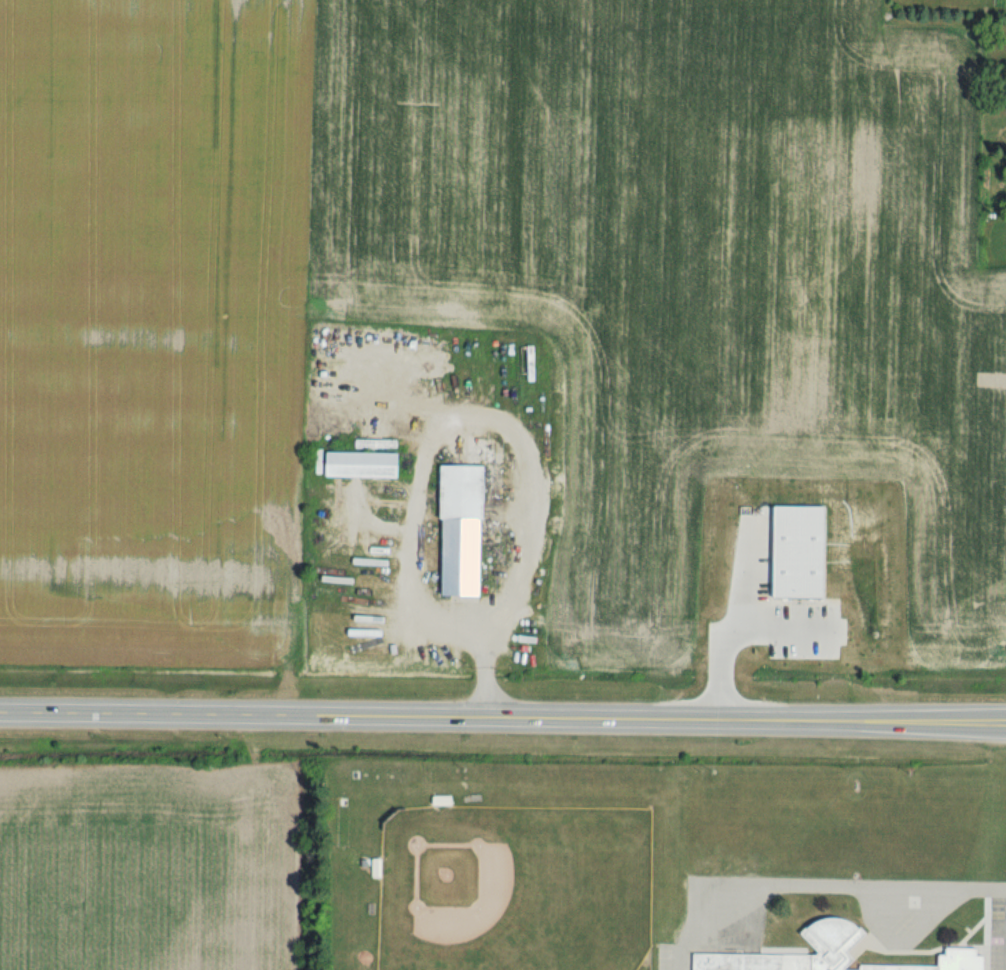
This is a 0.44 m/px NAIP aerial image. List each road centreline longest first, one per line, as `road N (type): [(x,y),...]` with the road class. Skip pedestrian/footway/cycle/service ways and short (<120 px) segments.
road 1 (secondary): [(1005,723),(0,715)]

